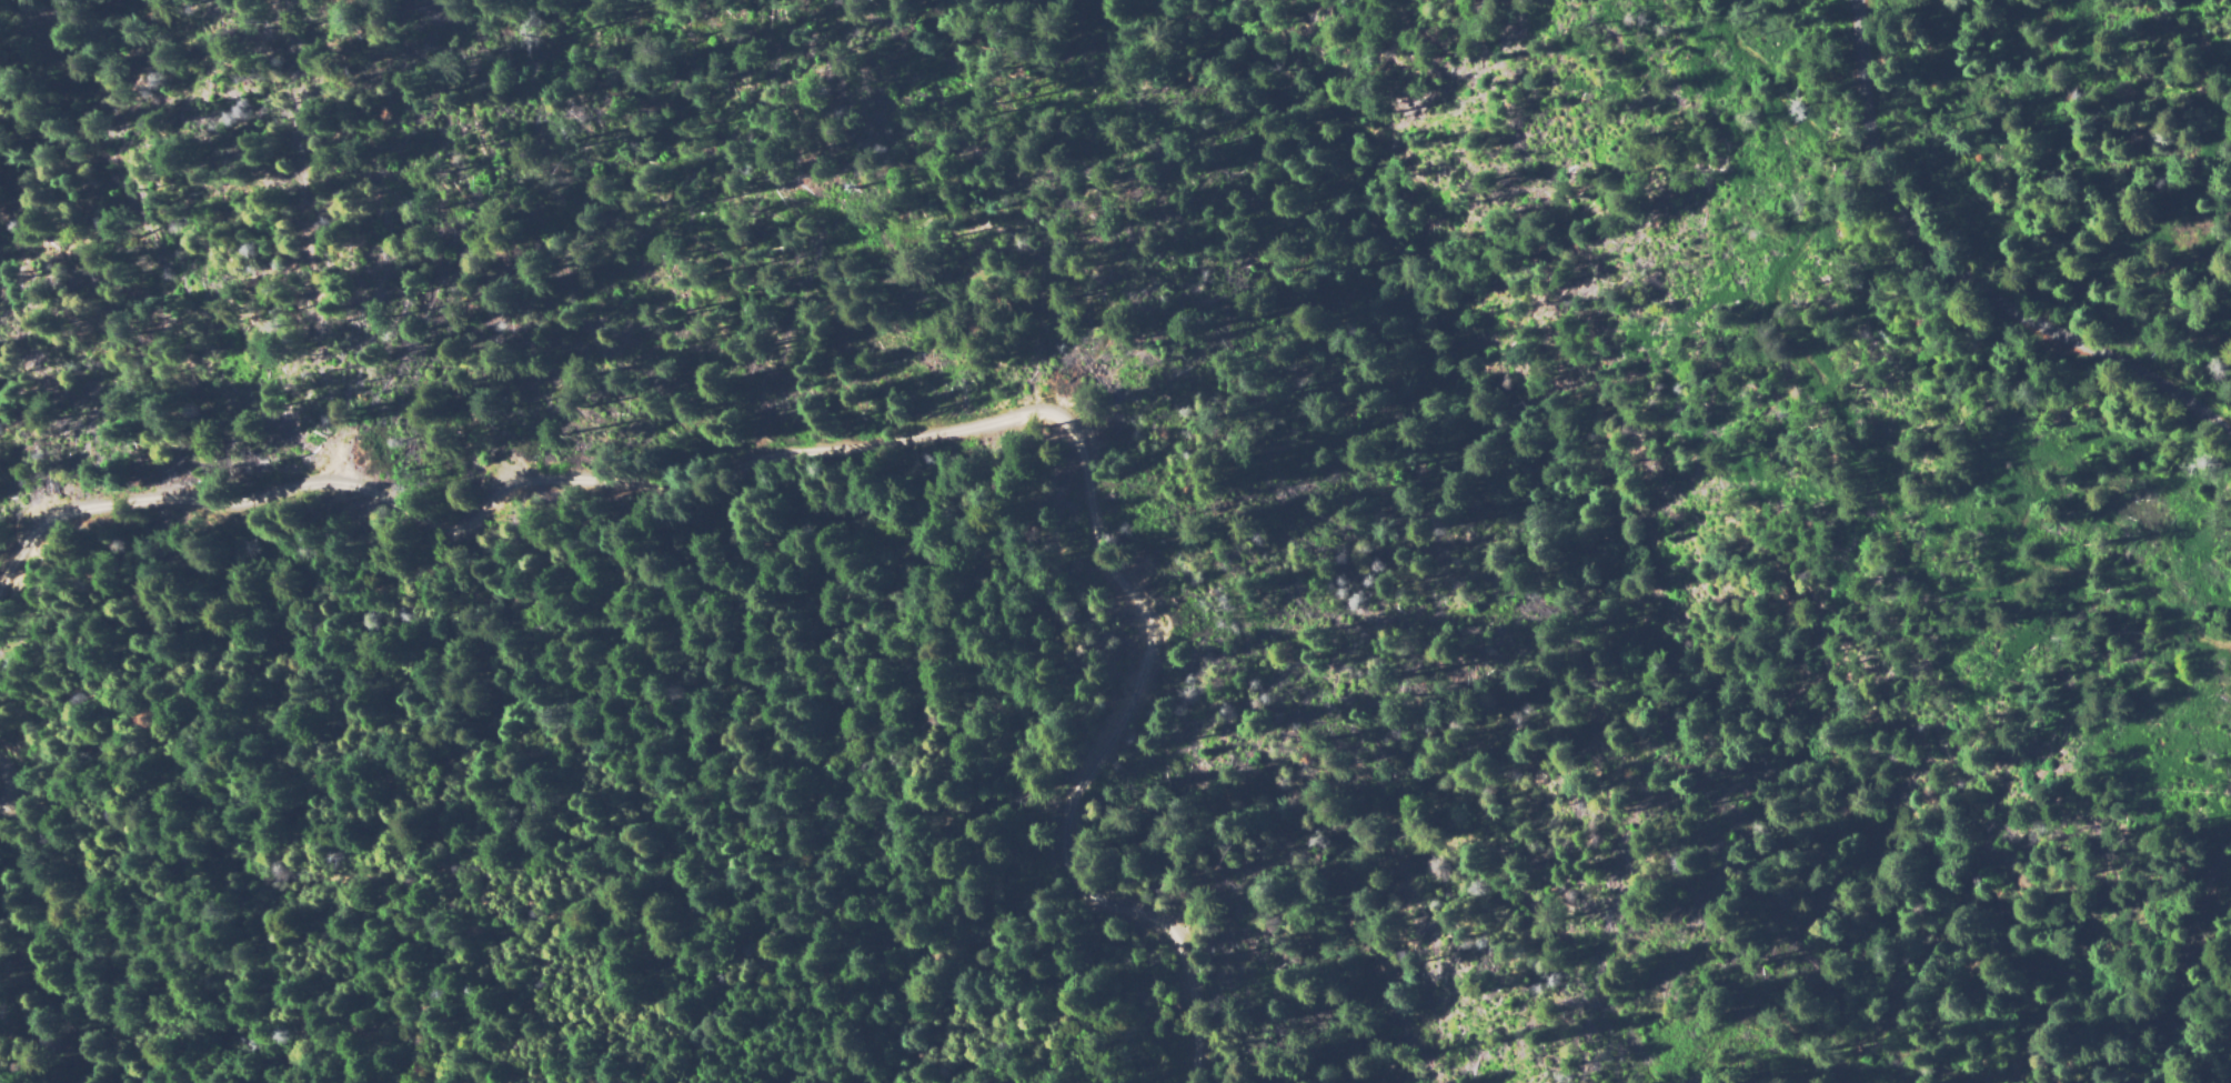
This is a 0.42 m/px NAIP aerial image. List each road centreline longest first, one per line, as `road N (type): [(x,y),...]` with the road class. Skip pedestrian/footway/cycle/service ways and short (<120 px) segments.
road 1 (residential): [(2230,423),(2190,387),(2030,310),(1951,255),(1887,164),(1862,0)]

